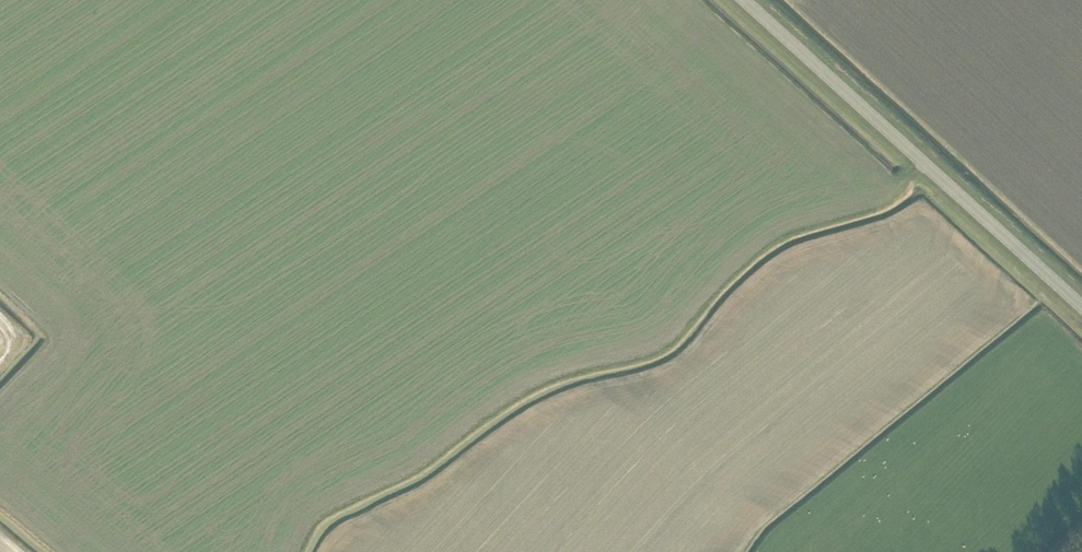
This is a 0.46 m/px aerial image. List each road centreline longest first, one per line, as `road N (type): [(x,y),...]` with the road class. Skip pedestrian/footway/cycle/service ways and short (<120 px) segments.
road 1 (primary): [(1081,305),(745,0)]

